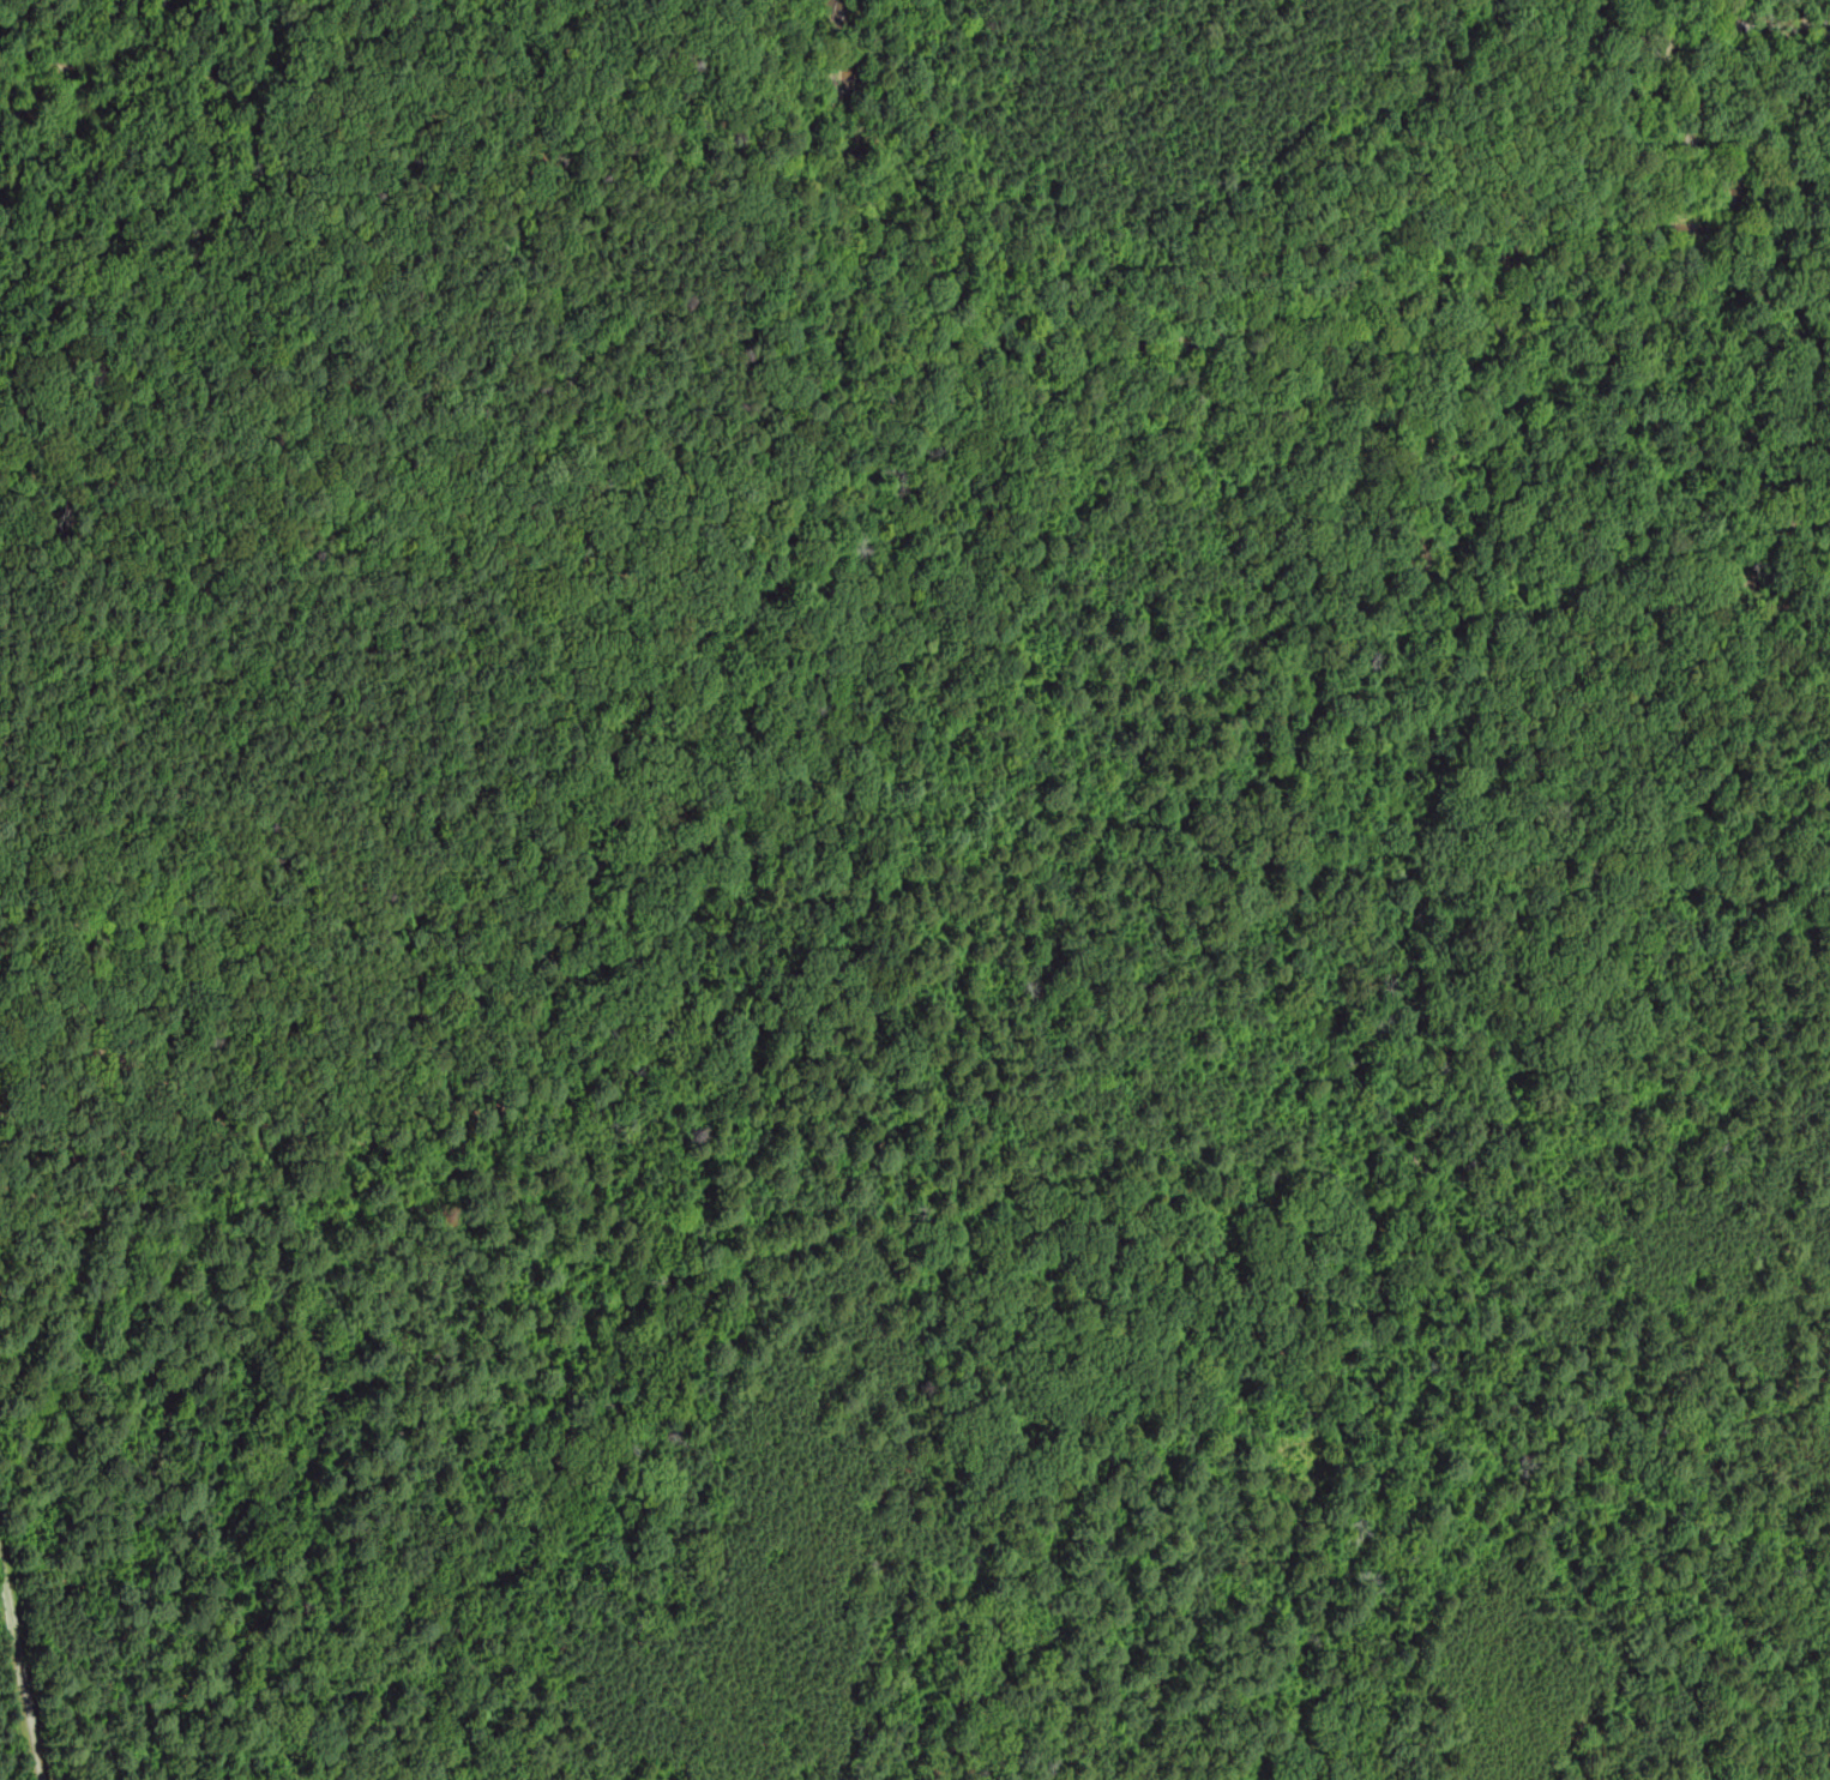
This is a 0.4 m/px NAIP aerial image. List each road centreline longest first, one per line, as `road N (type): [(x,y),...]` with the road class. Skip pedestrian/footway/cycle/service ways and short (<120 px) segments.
road 1 (track): [(45,1779),(0,1557)]

